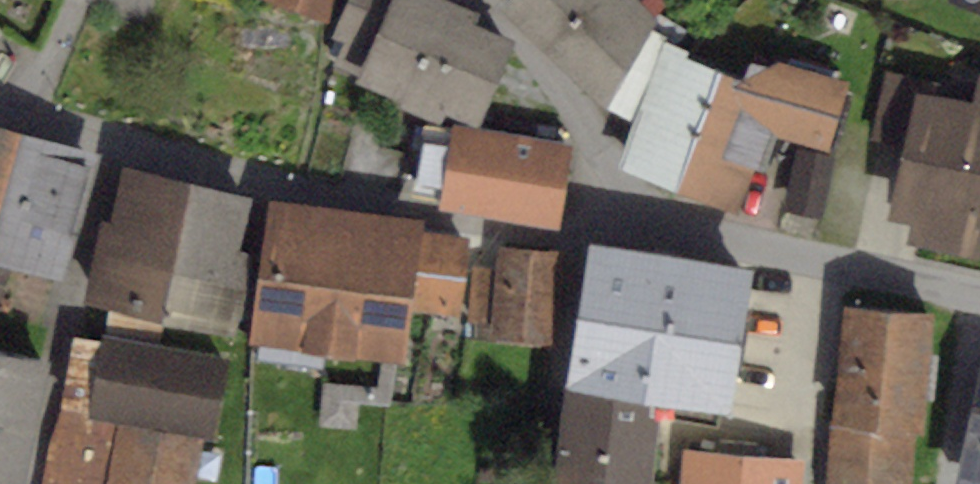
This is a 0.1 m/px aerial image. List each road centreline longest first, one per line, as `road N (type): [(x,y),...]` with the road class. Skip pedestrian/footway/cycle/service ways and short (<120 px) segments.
road 1 (unclassified): [(636,207),(615,224),(570,233),(438,214),(284,185),(0,99)]
road 2 (unclassified): [(979,286),(680,229),(636,207)]
road 3 (residential): [(480,0),(566,89),(636,207)]

